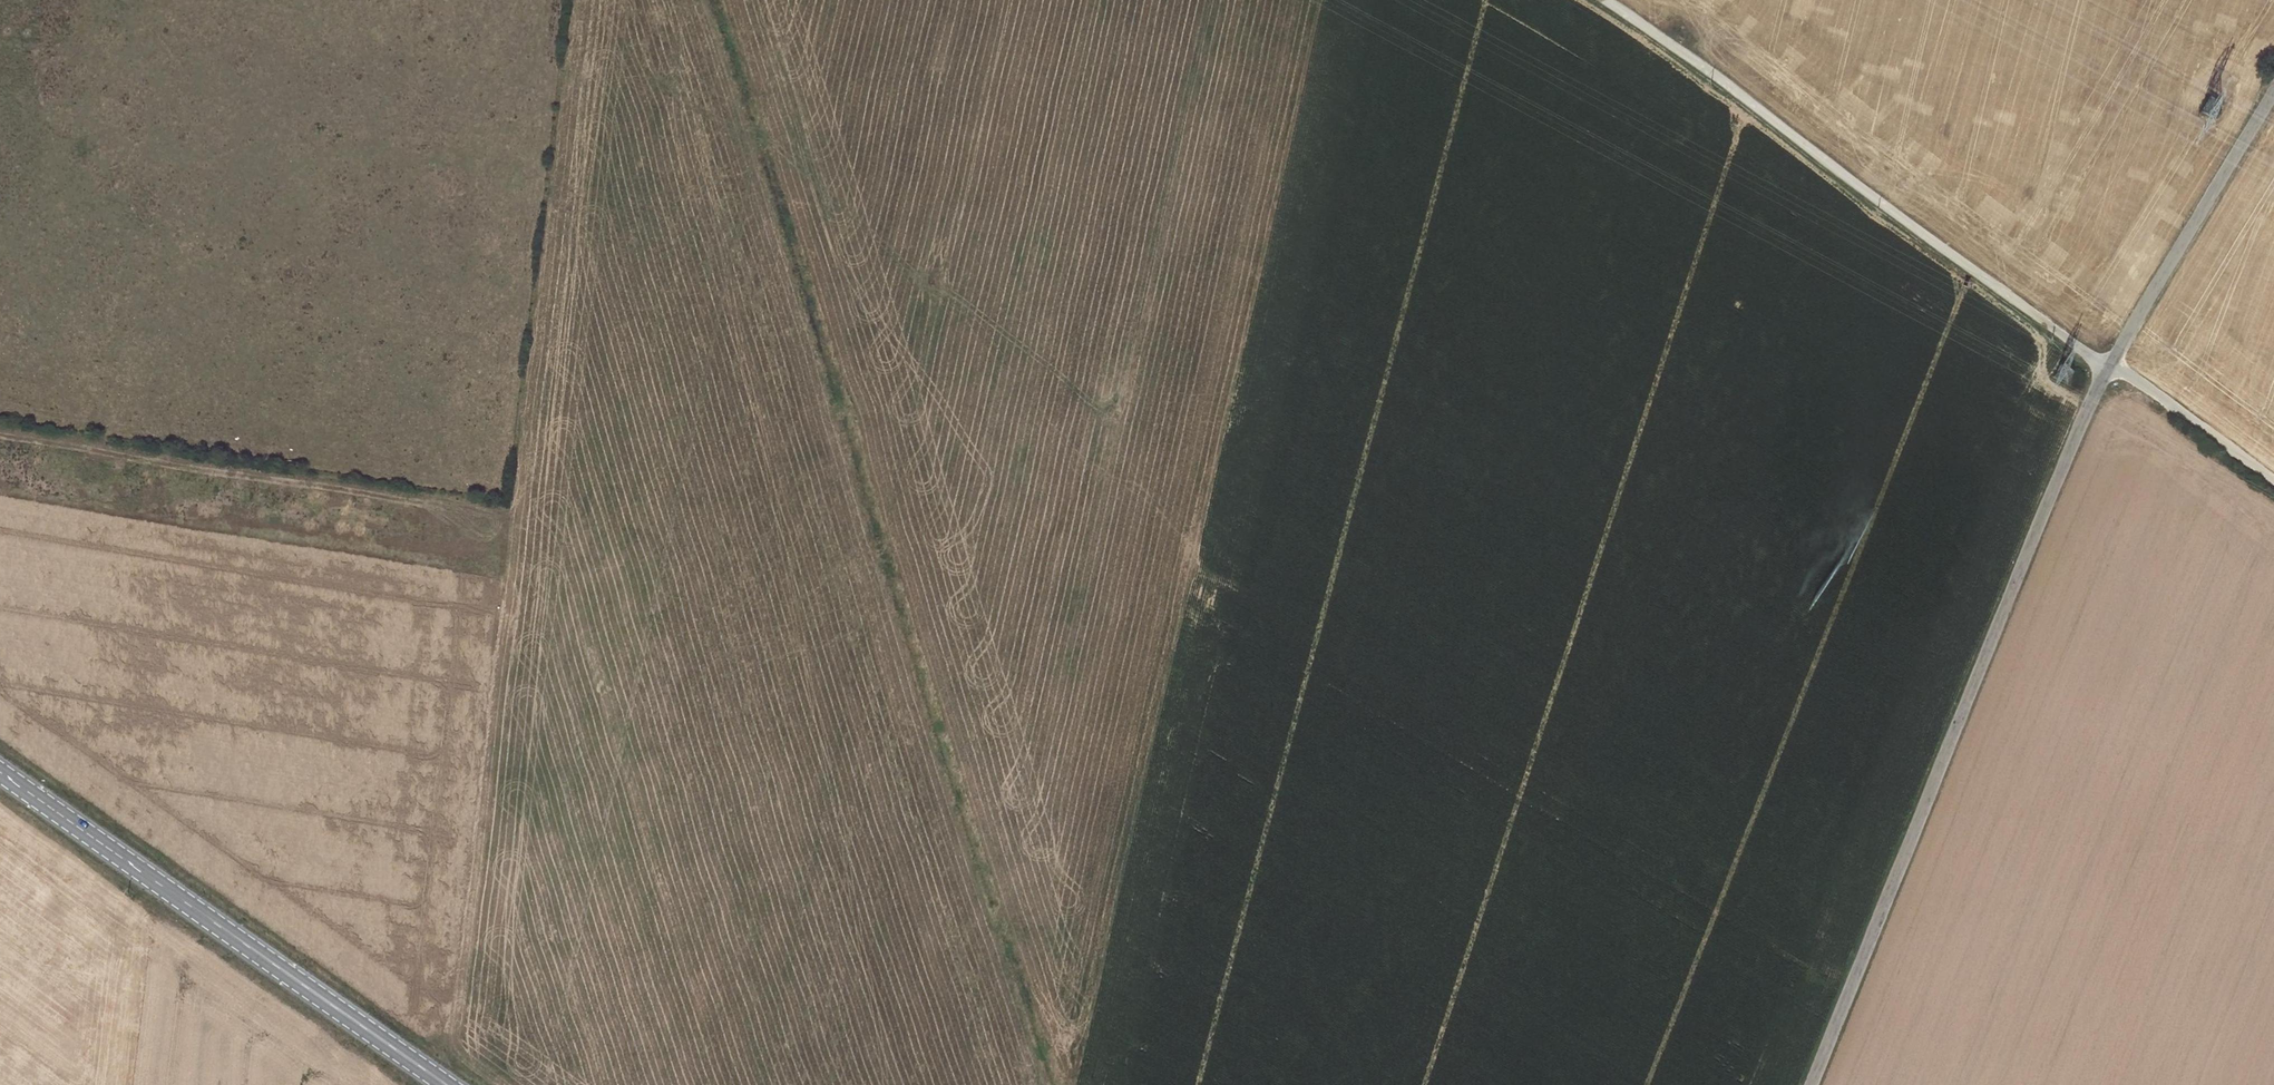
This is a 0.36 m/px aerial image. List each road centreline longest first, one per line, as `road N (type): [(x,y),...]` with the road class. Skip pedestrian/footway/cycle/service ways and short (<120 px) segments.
road 1 (unclassified): [(2273,96),(2083,420),(1813,1084)]
road 2 (primary): [(0,773),(445,1084)]

